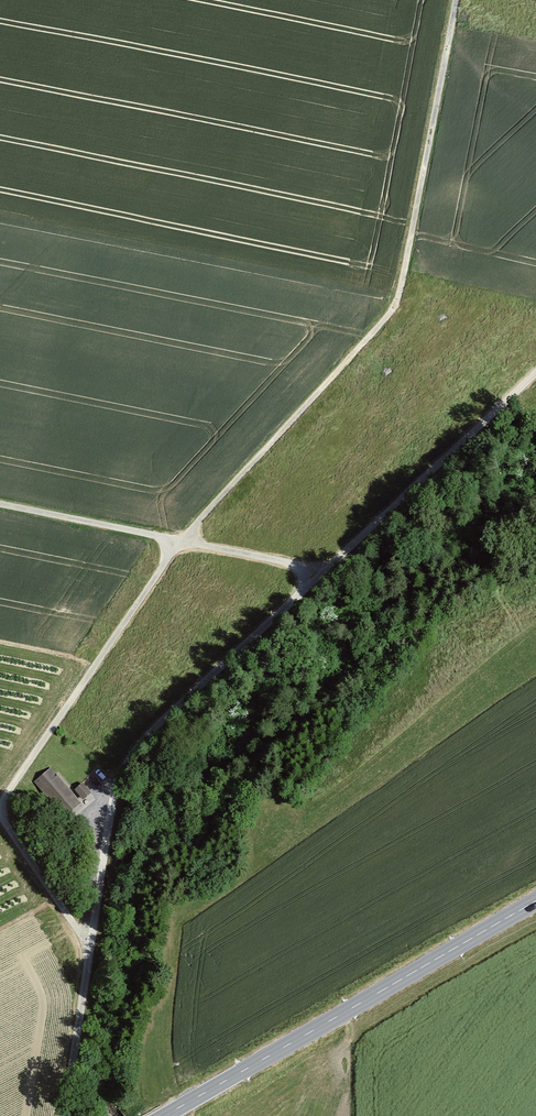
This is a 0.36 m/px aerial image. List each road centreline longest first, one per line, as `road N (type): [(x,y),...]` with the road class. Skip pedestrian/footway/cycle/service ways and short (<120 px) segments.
road 1 (track): [(0,804),(180,541),(398,299),(457,0)]
road 2 (track): [(65,1115),(124,768),(165,717),(321,571)]
road 3 (tertiary): [(163,1115),(535,901)]
road 4 (track): [(321,571),(0,504)]
road 5 (track): [(321,571),(535,372)]
road 6 (track): [(90,945),(0,814)]

